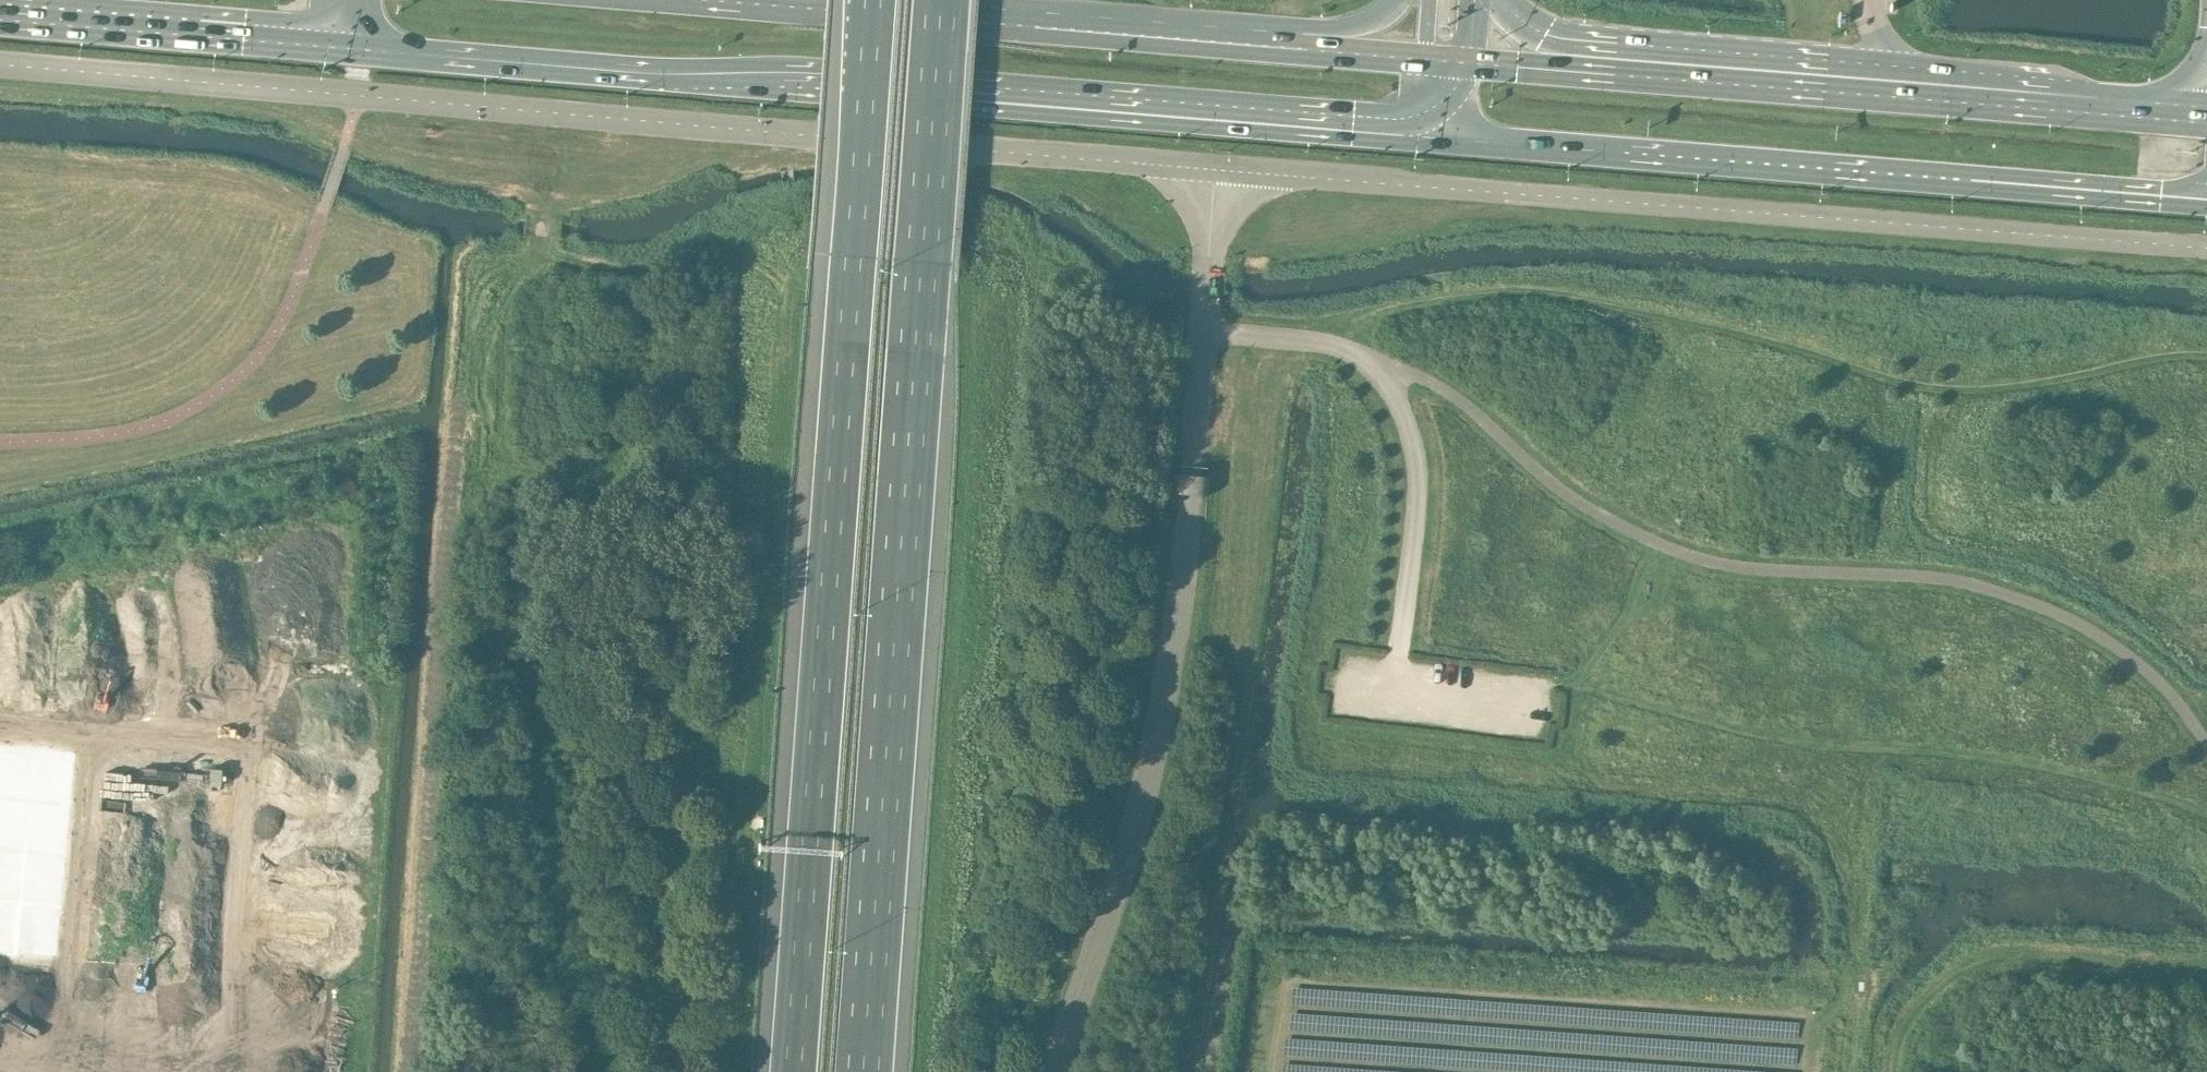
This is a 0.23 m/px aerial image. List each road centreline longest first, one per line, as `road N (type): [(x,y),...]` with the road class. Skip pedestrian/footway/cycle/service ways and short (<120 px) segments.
road 1 (unclassified): [(0,68),(1215,170)]
road 2 (secondary): [(348,48),(1436,136)]
road 3 (motorway): [(871,0),(792,1071)]
road 4 (motorway): [(862,1071),(940,0)]
road 5 (unclassified): [(1215,170),(2206,247)]
road 6 (secondary): [(1436,136),(2206,200)]
road 7 (unclassified): [(1055,1071),(1135,827),(1162,711),(1203,330)]
road 8 (secondary): [(1299,41),(803,0)]
road 9 (secondary): [(0,20),(348,48)]
road 10 (secondary): [(1918,94),(1615,68)]
road 11 (secondary): [(2206,119),(1918,94)]
road 12 (unclassified): [(1203,330),(1215,170)]
road 13 (unclassified): [(1357,355),(1331,345),(1203,330)]
road 14 (secondary): [(1615,68),(1469,56)]
road 15 (motorway): [(1615,68),(1523,23),(1501,0)]
road 16 (secondary): [(1424,52),(1299,41)]

